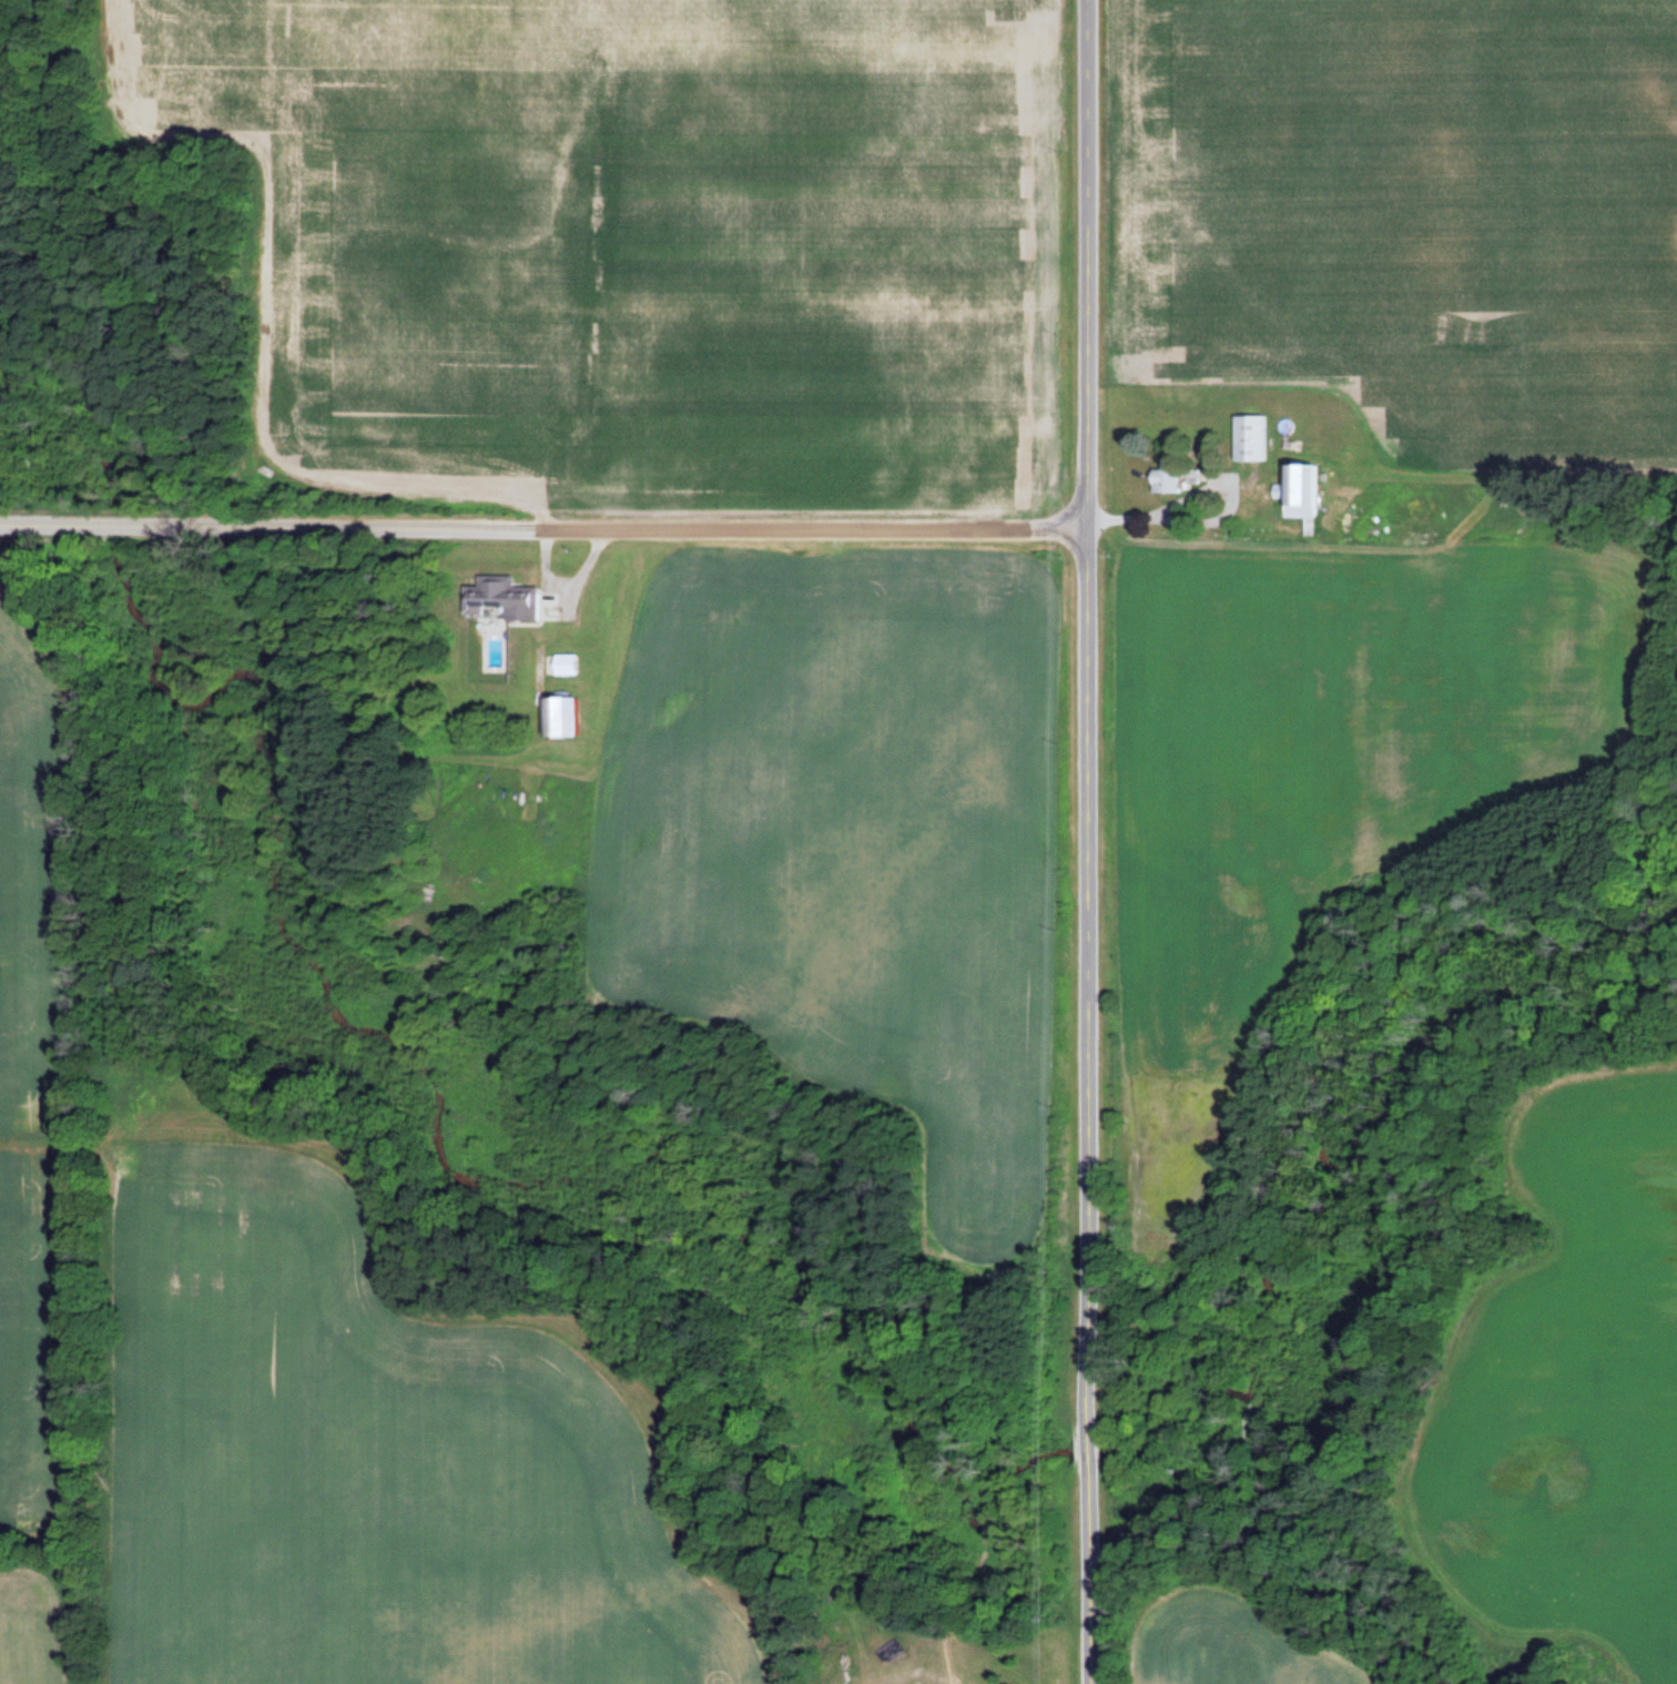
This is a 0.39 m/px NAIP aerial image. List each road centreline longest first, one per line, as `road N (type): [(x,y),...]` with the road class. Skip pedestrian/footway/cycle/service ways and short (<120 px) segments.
road 1 (tertiary): [(1069,1683),(1071,0)]
road 2 (residential): [(1074,519),(0,514)]

